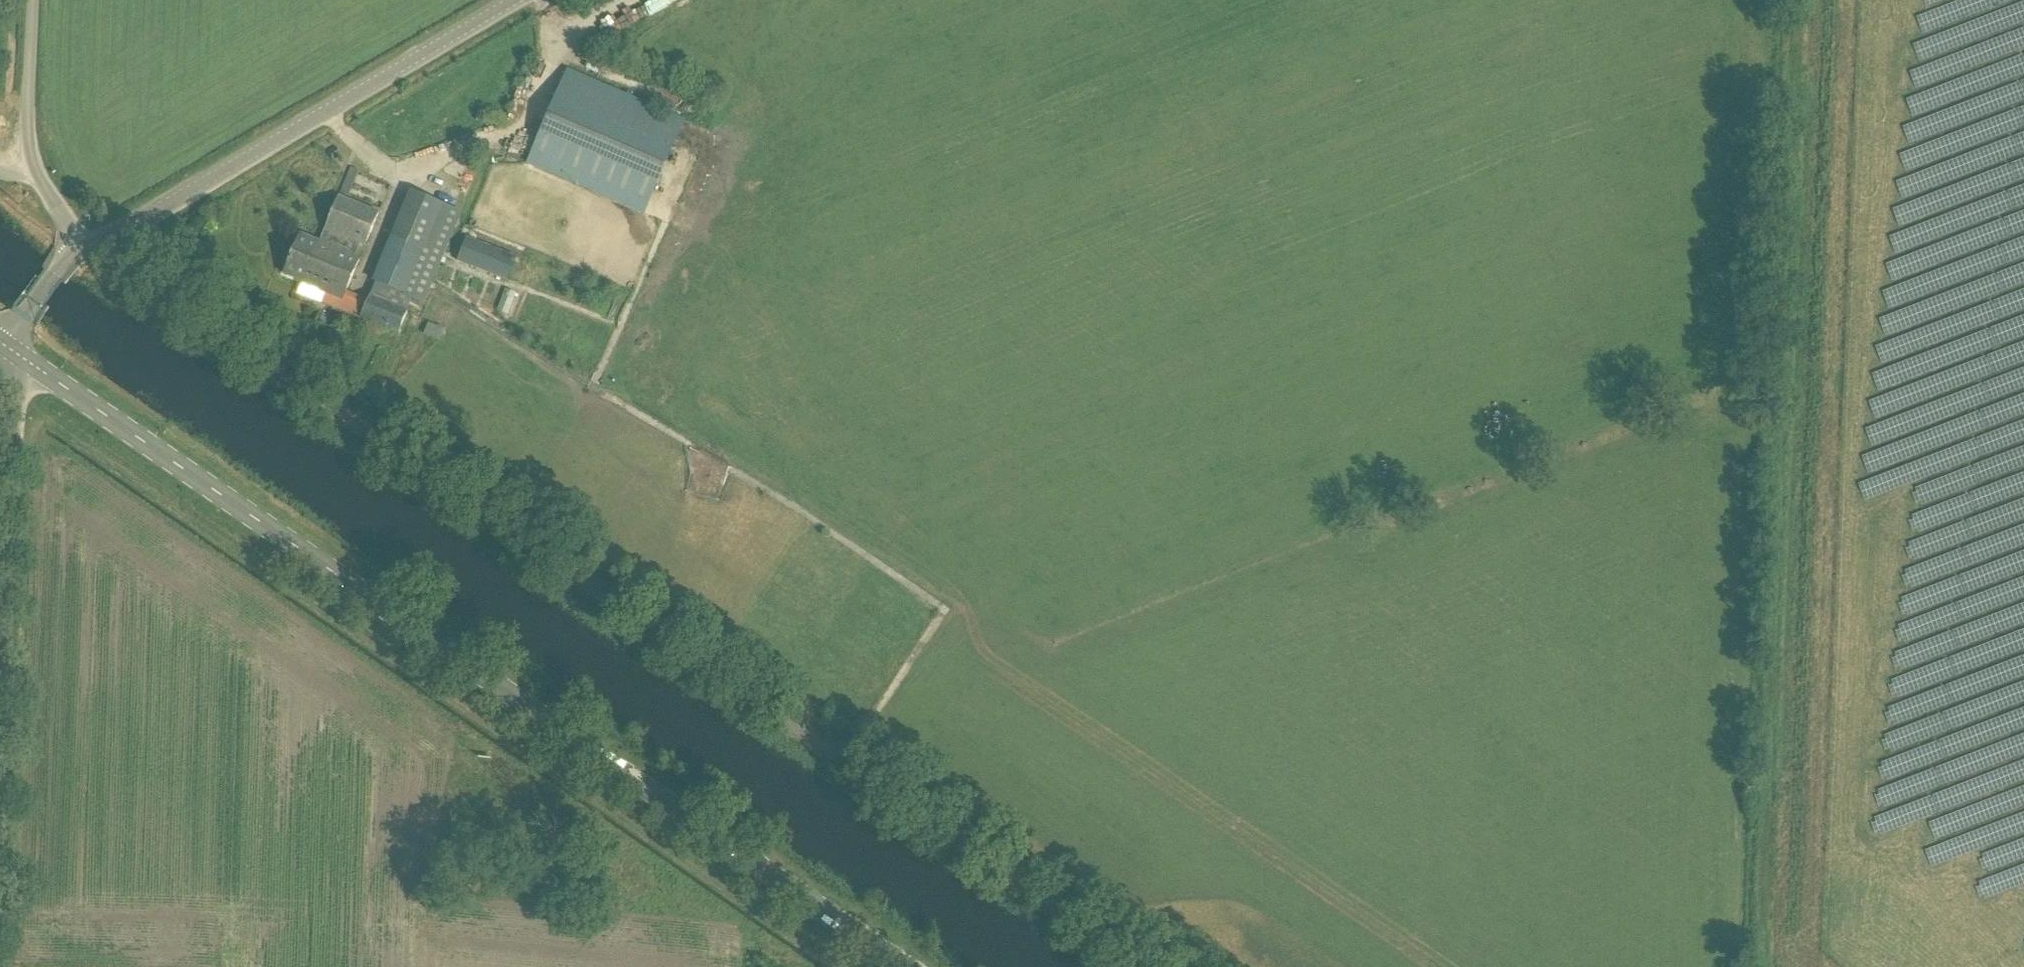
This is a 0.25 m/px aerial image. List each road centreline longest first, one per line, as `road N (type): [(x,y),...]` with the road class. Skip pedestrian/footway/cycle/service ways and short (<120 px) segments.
road 1 (unclassified): [(1135,966),(88,247)]
road 2 (secondary): [(901,966),(22,361)]
road 3 (track): [(1798,0),(1761,966)]
road 4 (tertiary): [(88,247),(515,0)]
road 5 (unclassified): [(0,727),(22,361)]
road 6 (unclassified): [(25,176),(31,0)]
road 7 (tertiary): [(3,347),(63,259),(88,247)]

